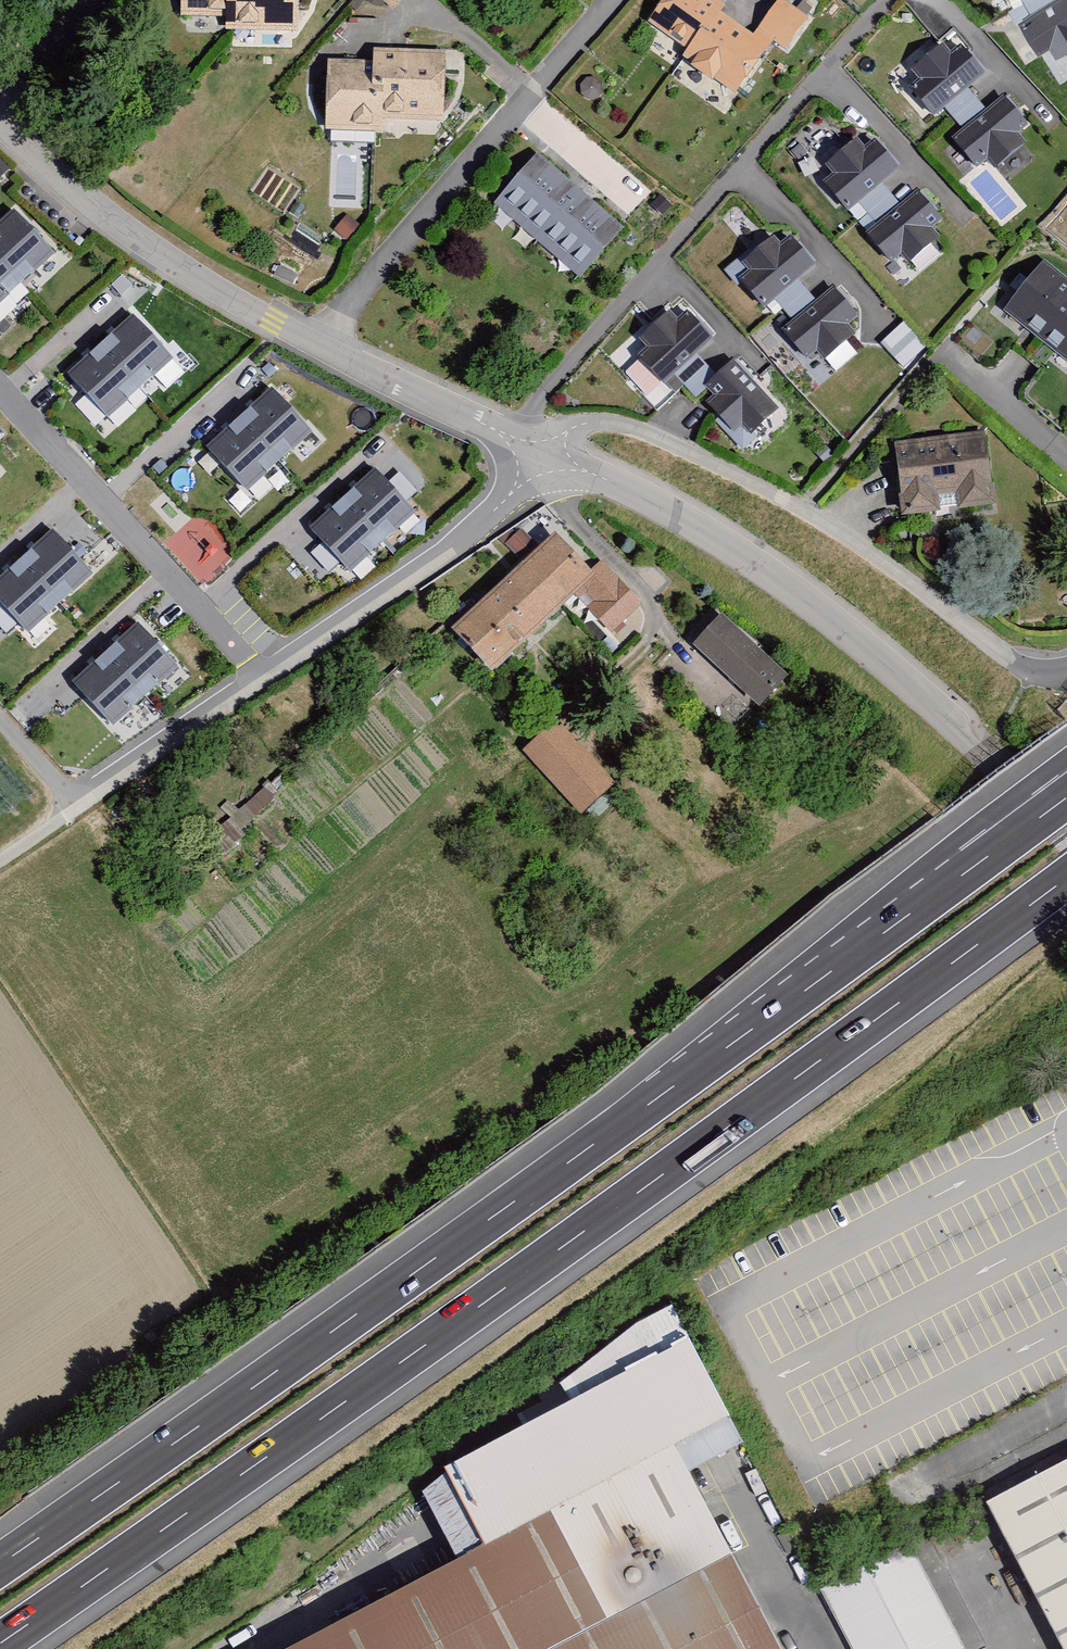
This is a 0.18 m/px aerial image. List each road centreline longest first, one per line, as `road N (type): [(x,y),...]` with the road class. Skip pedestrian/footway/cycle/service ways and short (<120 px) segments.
road 1 (motorway): [(1066,795),(578,1156),(0,1563)]
road 2 (motorway): [(0,1644),(1066,878)]
road 3 (residential): [(1066,833),(806,590),(545,454)]
road 4 (residential): [(1066,668),(1021,666),(799,512),(656,437),(583,423),(545,454)]
road 5 (residential): [(507,436),(888,0)]
road 6 (residential): [(318,344),(610,0)]
road 7 (residential): [(264,679),(0,395)]
road 8 (residential): [(318,344),(210,292),(0,141)]
road 9 (residential): [(545,454),(470,534),(264,679)]
road 10 (residential): [(264,679),(78,809)]
road 11 (residential): [(507,436),(318,344)]
road 12 (residential): [(92,0),(0,102)]

